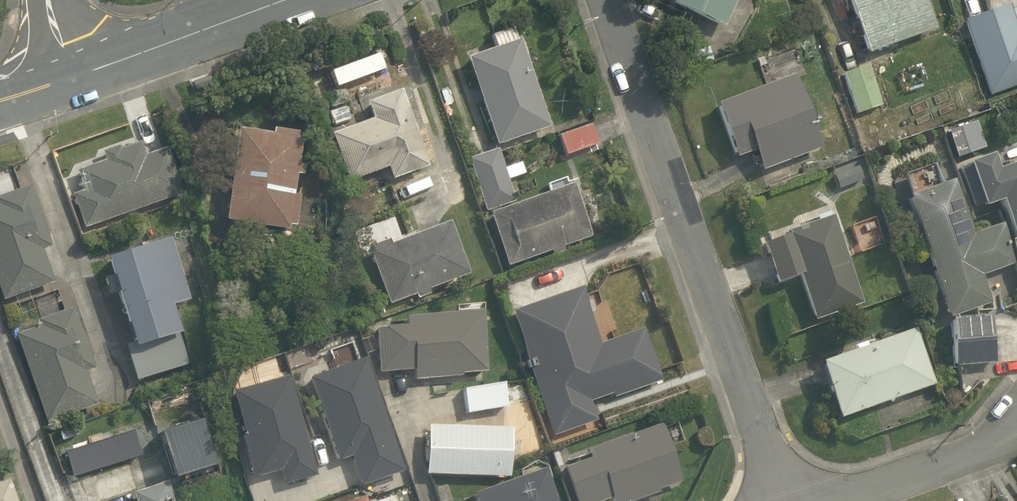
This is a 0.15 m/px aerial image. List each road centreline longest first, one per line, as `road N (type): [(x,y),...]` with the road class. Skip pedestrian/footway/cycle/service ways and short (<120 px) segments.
road 1 (residential): [(606,0),(786,500)]
road 2 (tertiary): [(68,81),(290,0)]
road 3 (residential): [(825,500),(989,444),(1016,425)]

